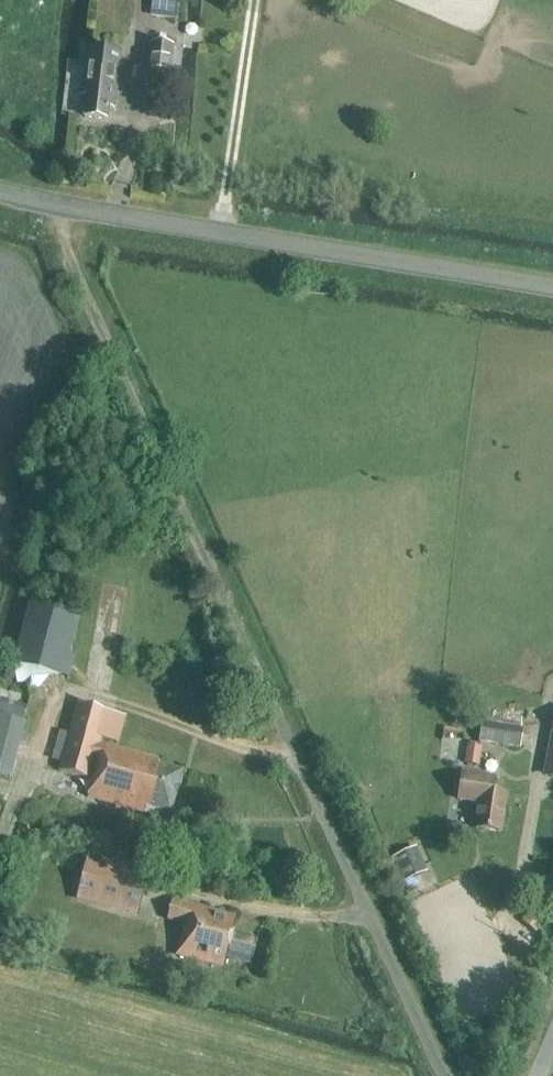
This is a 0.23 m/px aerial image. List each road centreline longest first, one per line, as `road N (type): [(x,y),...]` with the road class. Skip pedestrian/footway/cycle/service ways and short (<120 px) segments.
road 1 (track): [(440,1075),(194,559),(54,210)]
road 2 (unclassified): [(552,290),(0,197)]
road 3 (track): [(289,759),(78,692),(60,699),(45,737)]
road 4 (track): [(363,914),(270,912),(181,893)]
road 5 (track): [(552,900),(523,873),(532,786)]

